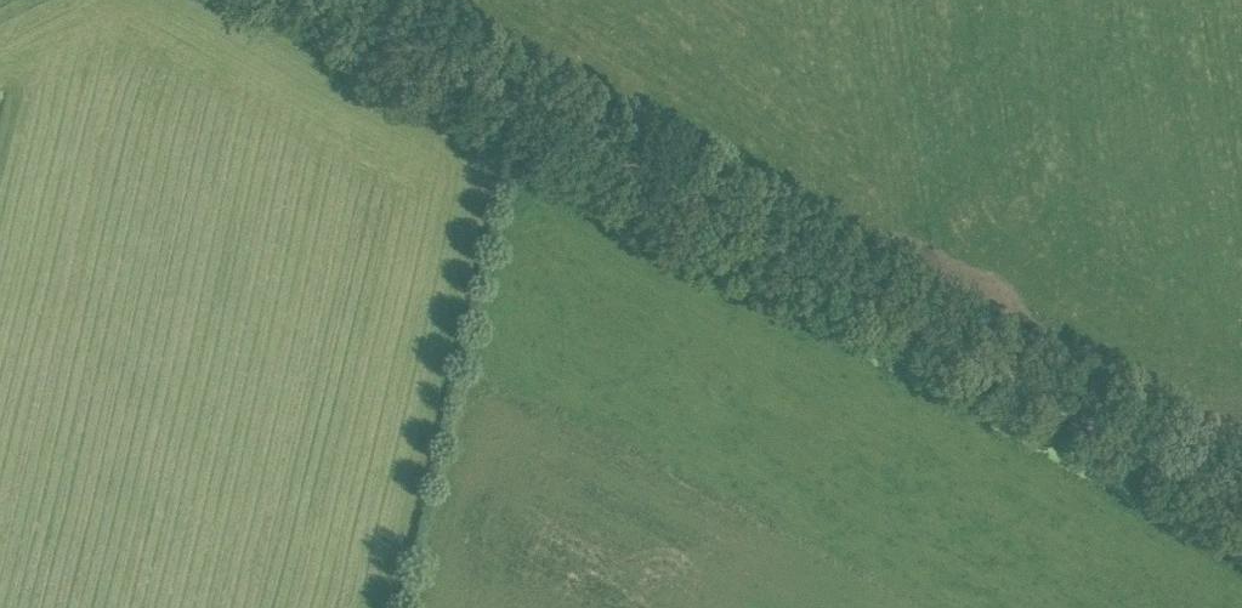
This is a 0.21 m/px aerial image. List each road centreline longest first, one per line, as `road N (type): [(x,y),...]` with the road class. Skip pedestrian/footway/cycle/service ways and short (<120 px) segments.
road 1 (unclassified): [(331,0),(1241,501)]

